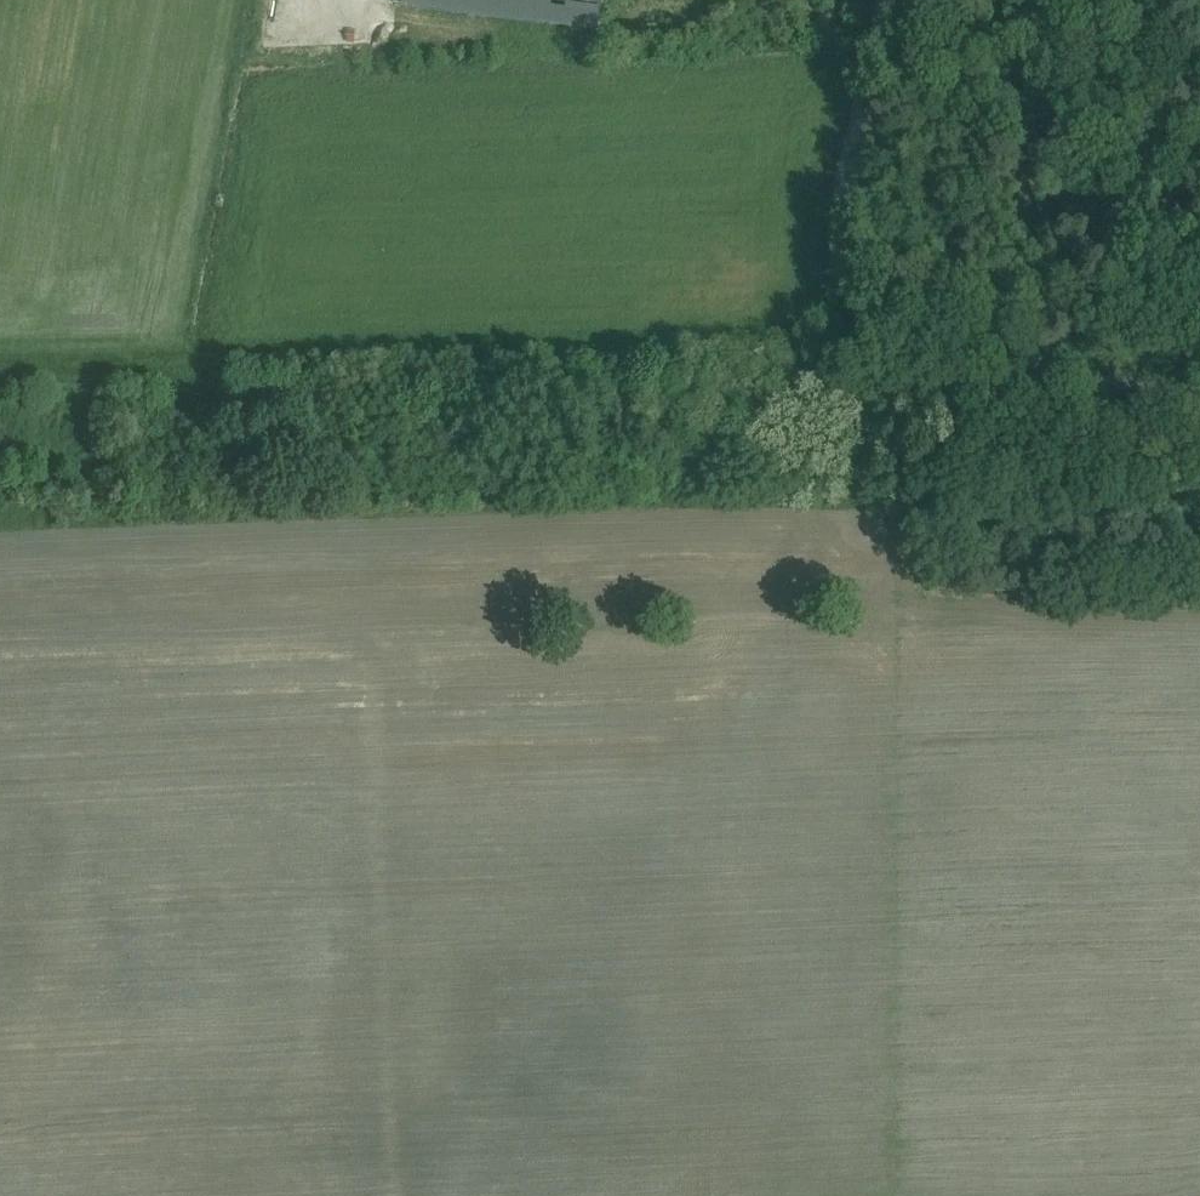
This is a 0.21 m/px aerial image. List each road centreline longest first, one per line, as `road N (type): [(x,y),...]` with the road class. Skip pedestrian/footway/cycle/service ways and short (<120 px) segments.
road 1 (unclassified): [(1199,397),(921,344),(862,307),(840,262),(841,214)]
road 2 (track): [(841,214),(881,0)]

